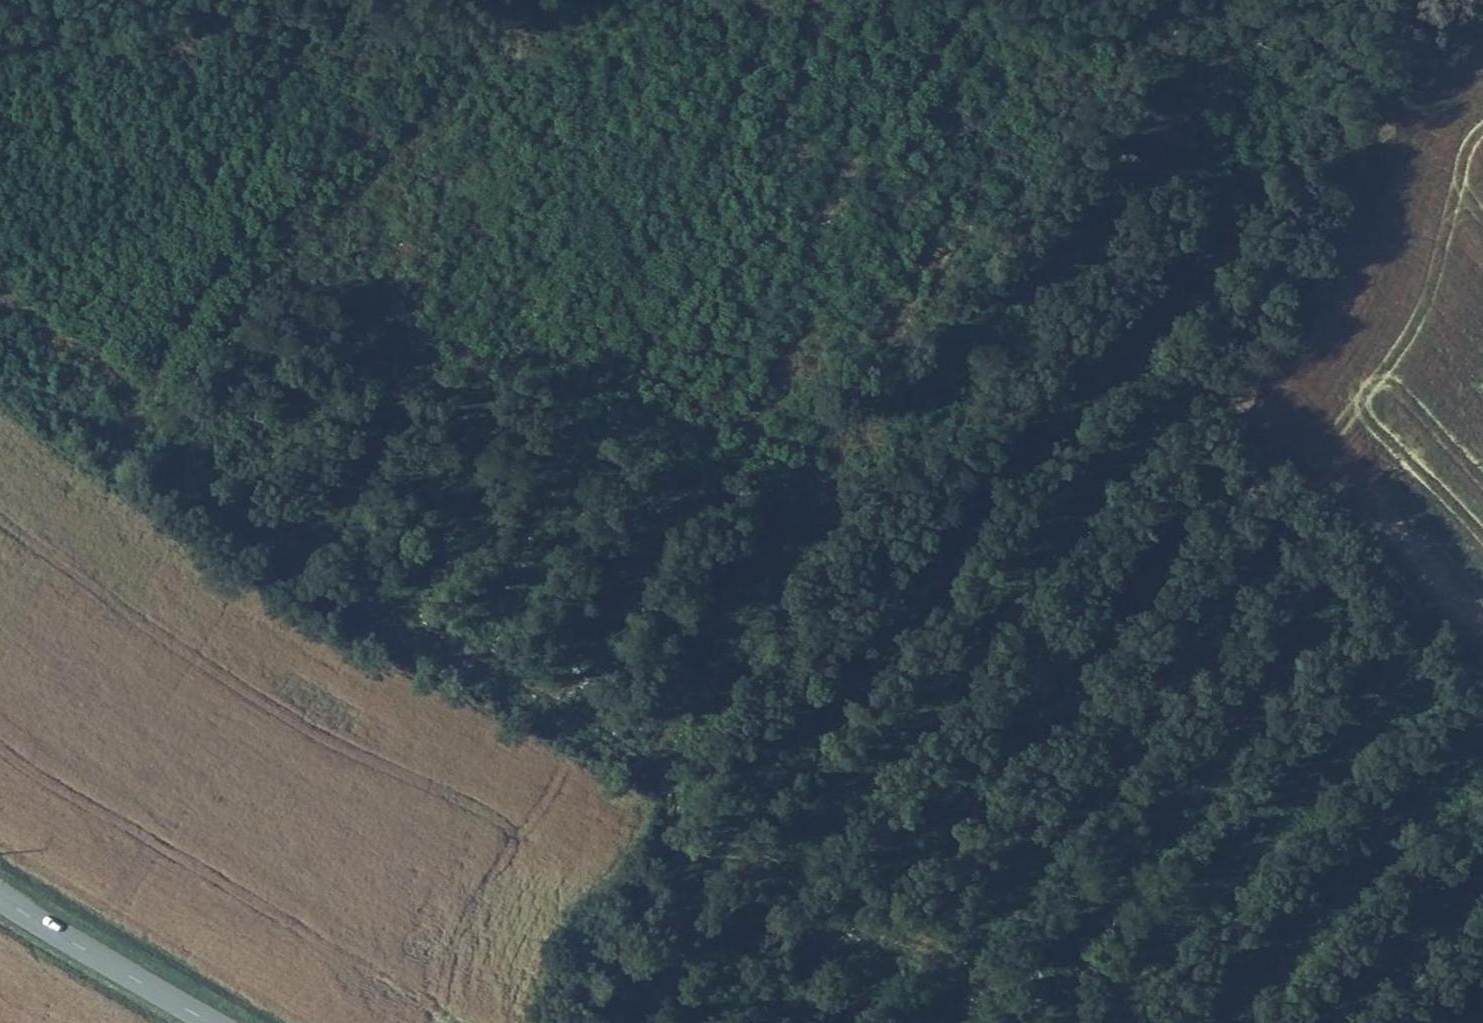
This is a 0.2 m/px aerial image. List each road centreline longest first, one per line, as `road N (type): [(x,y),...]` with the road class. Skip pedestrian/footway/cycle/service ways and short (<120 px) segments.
road 1 (tertiary): [(214,1022),(0,896)]

